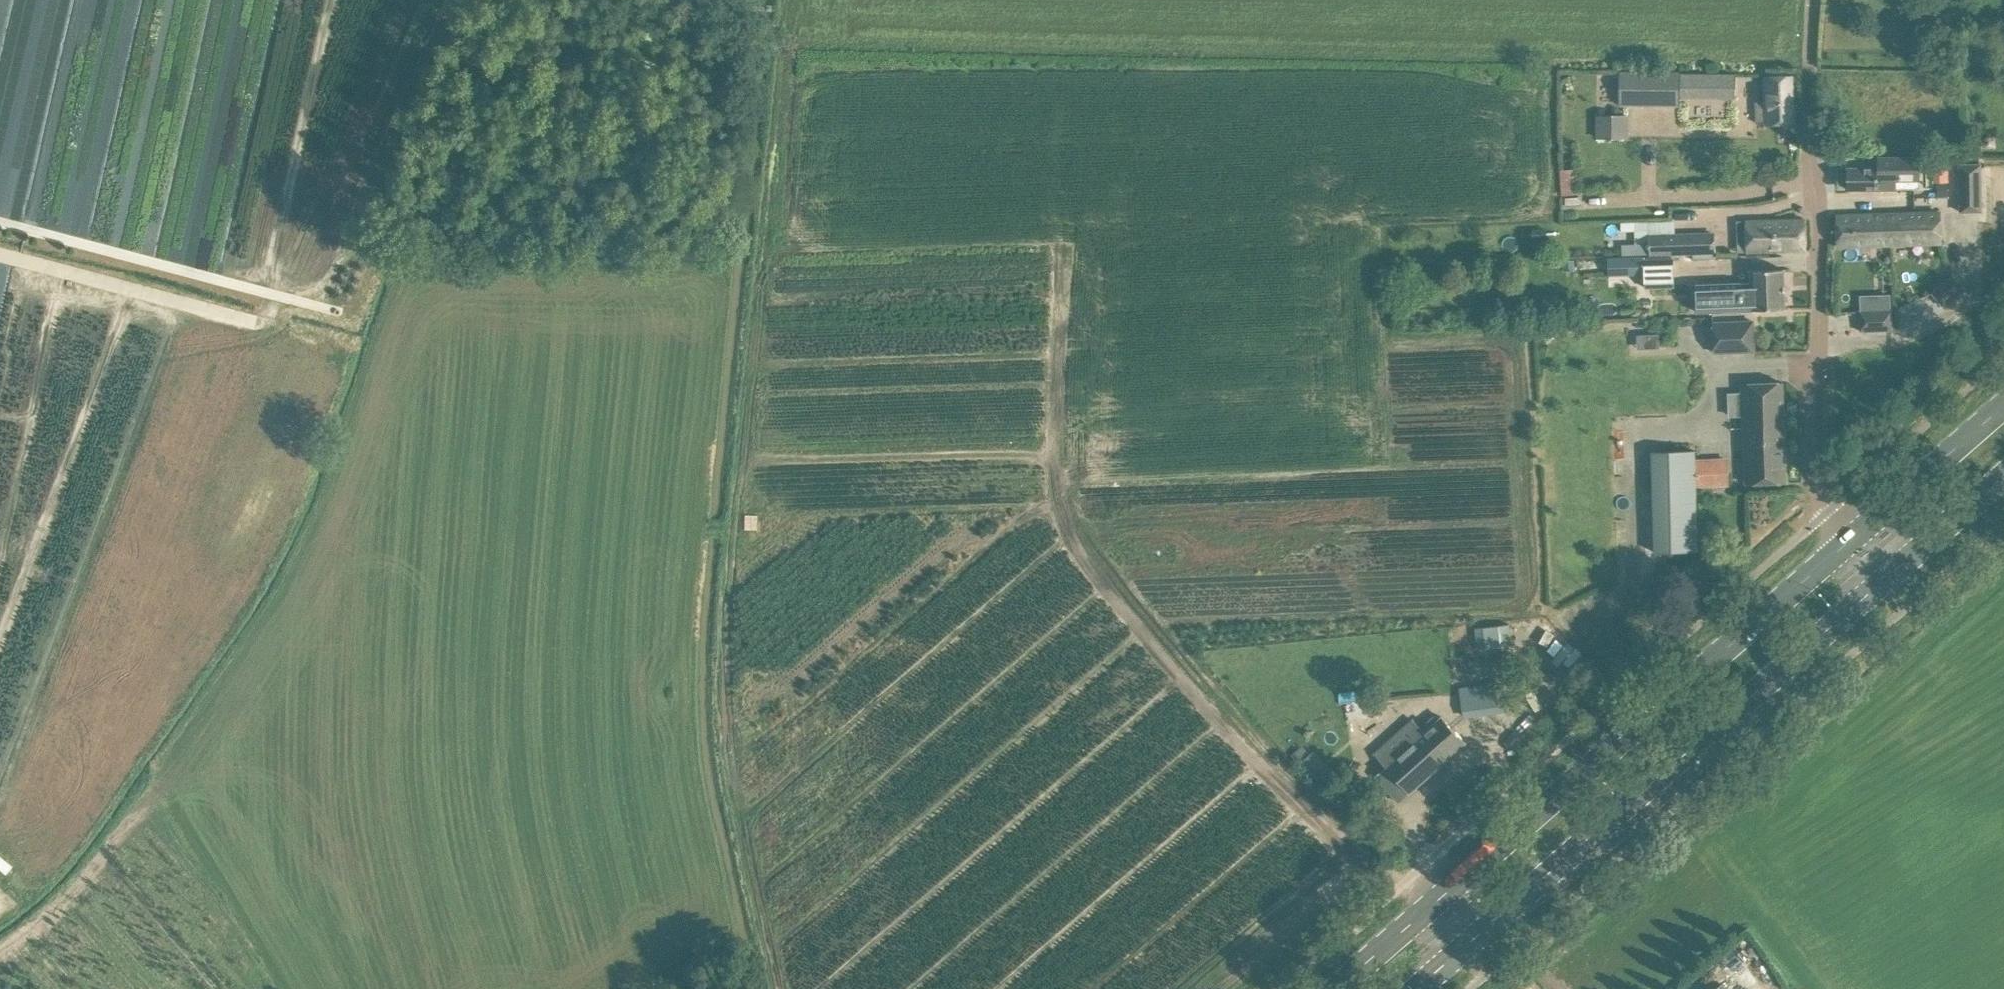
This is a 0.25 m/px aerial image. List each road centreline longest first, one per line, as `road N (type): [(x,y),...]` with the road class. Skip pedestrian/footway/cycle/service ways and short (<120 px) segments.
road 1 (primary): [(1854,536),(1337,988)]
road 2 (primary): [(1417,988),(1887,576)]
road 3 (residential): [(1854,536),(1812,471),(1820,295),(1810,118),(1814,0)]
road 4 (primary): [(2003,404),(1854,536)]
road 5 (primary): [(1887,576),(2003,475)]
road 6 (track): [(1887,576),(1935,623),(2003,570)]

